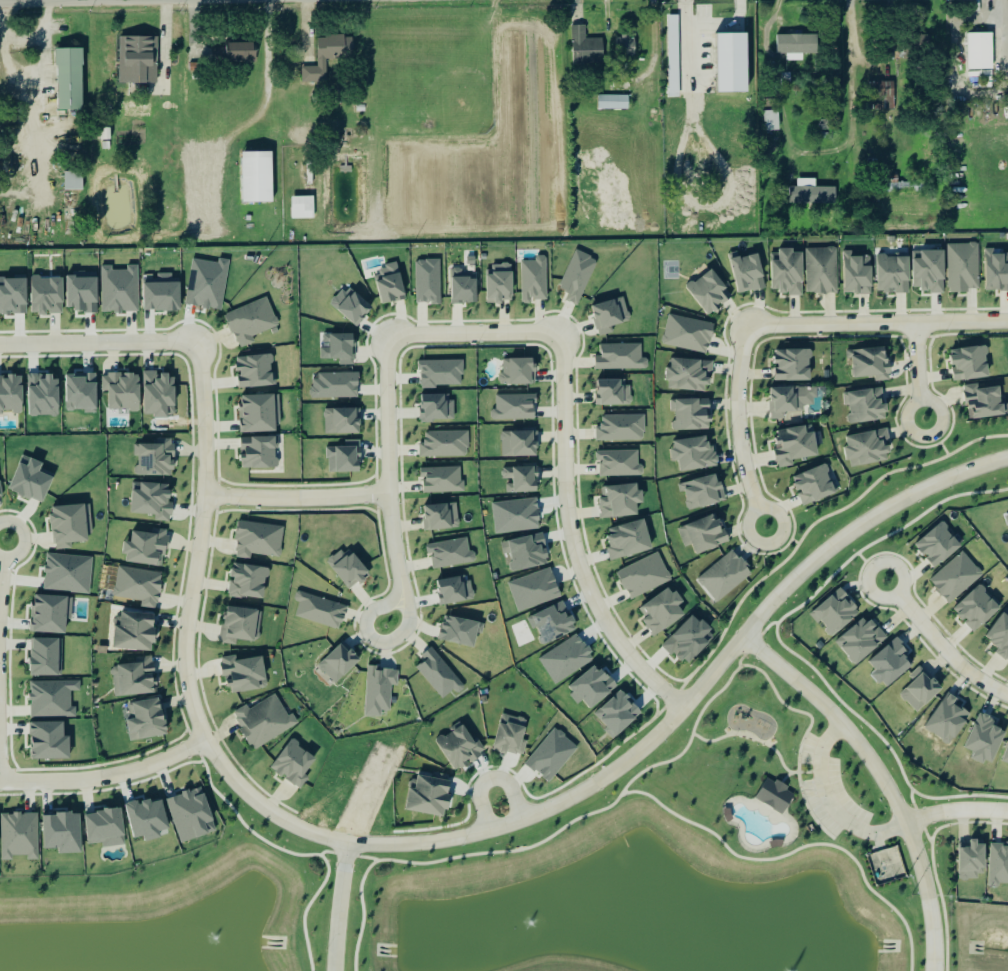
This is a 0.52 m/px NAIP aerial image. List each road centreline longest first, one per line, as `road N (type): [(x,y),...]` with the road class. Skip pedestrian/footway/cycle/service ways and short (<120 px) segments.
road 1 (residential): [(743,636),(627,761),(506,828),(433,845),(376,847),(304,832),(261,806)]
road 2 (residential): [(261,806),(204,738),(188,689),(185,637),(204,495),(199,342)]
road 3 (residential): [(682,708),(612,631),(572,542),(561,332)]
road 4 (residential): [(743,636),(830,712),(888,789),(926,889),(932,970)]
road 5 (residential): [(386,334),(391,525),(405,598),(408,622),(387,641),(371,638),(367,615),(405,598)]
road 6 (residential): [(1007,458),(926,487),(866,521),(806,567),(743,636)]
road 7 (residential): [(752,328),(1007,325)]
road 8 (residential): [(0,783),(124,773),(204,738)]
road 9 (residential): [(765,528),(741,418),(752,328)]
road 10 (residential): [(199,342),(0,346)]
road 11 (residential): [(204,495),(389,494)]
road 12 (residential): [(561,332),(386,334)]
road 13 (residential): [(884,580),(968,672),(1007,694)]
road 14 (residential): [(850,134),(847,0)]
road 15 (residential): [(347,844),(334,970)]
road 16 (residential): [(522,822),(503,780),(489,779),(477,790),(491,832)]

